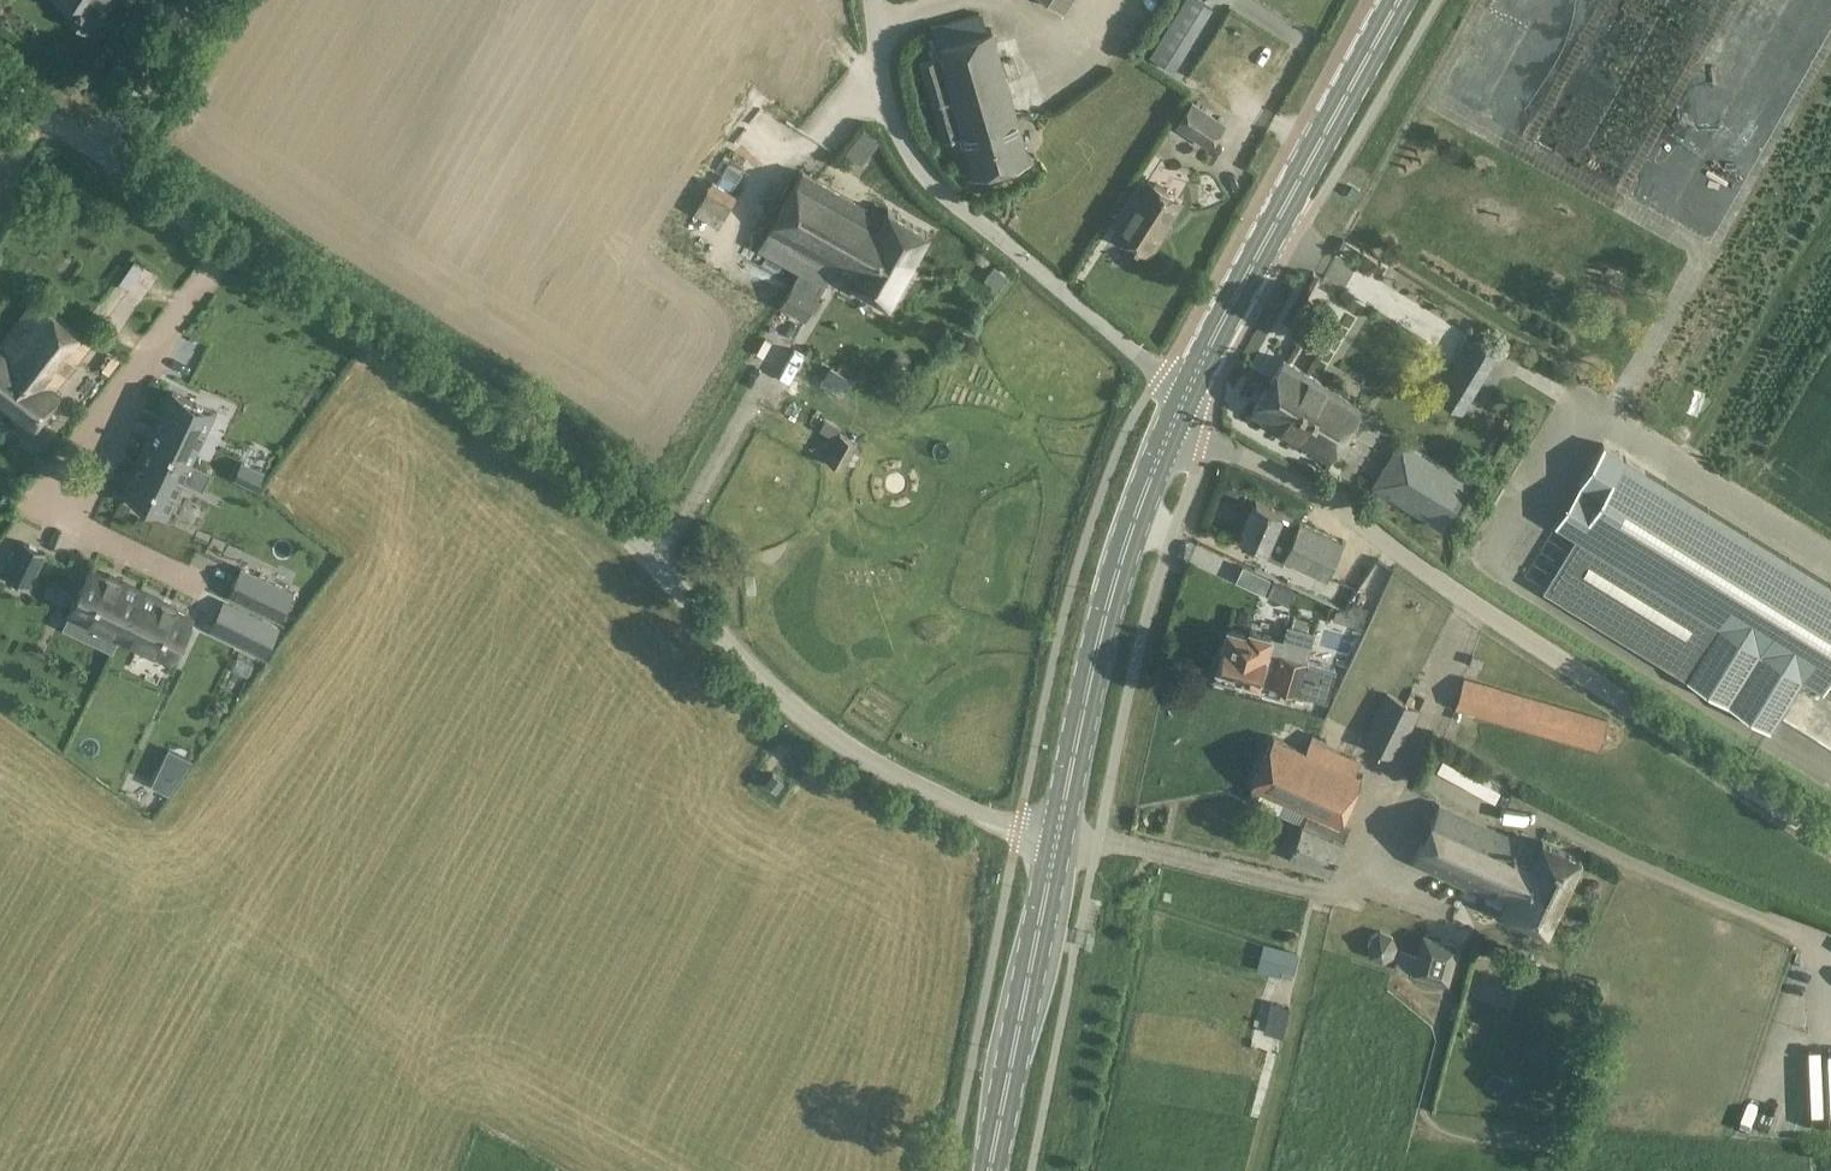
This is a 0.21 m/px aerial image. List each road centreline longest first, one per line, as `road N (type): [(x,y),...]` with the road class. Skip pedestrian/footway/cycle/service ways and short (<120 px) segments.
road 1 (unclassified): [(1057,838),(989,820),(847,751),(763,680),(624,527),(512,431),(99,155)]
road 2 (unclassified): [(1830,845),(1318,495),(1204,438),(1182,405)]
road 3 (unclassified): [(1182,405),(1161,377),(921,170),(887,111),(871,0)]
road 4 (primary): [(1182,405),(1398,0)]
road 5 (primary): [(1057,838),(1120,565),(1182,405)]
road 6 (primary): [(991,1170),(1057,838)]
road 7 (unclassified): [(193,0),(99,155)]
road 8 (unclassified): [(99,155),(0,84)]

